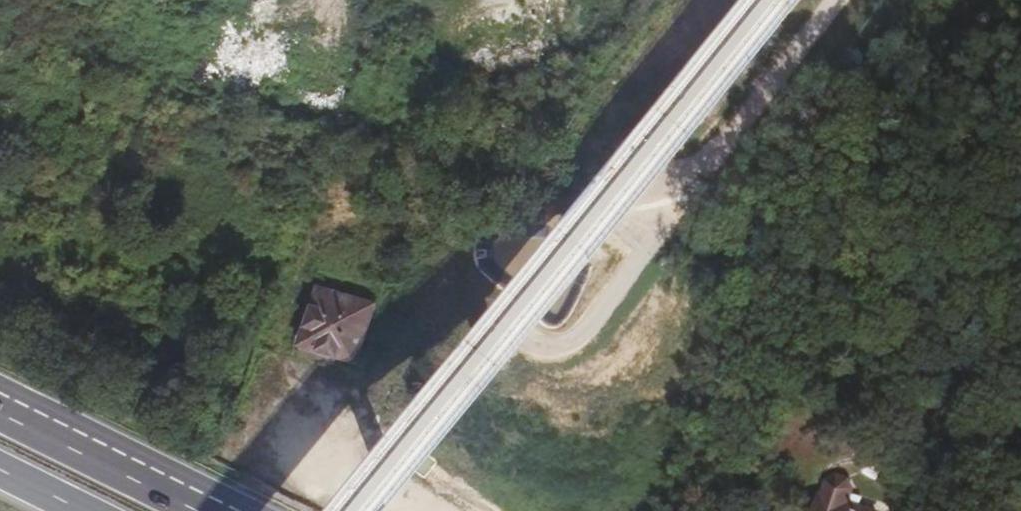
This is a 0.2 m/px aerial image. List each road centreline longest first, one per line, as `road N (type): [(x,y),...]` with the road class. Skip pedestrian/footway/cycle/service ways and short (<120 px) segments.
road 1 (trunk): [(206,510),(0,406)]

